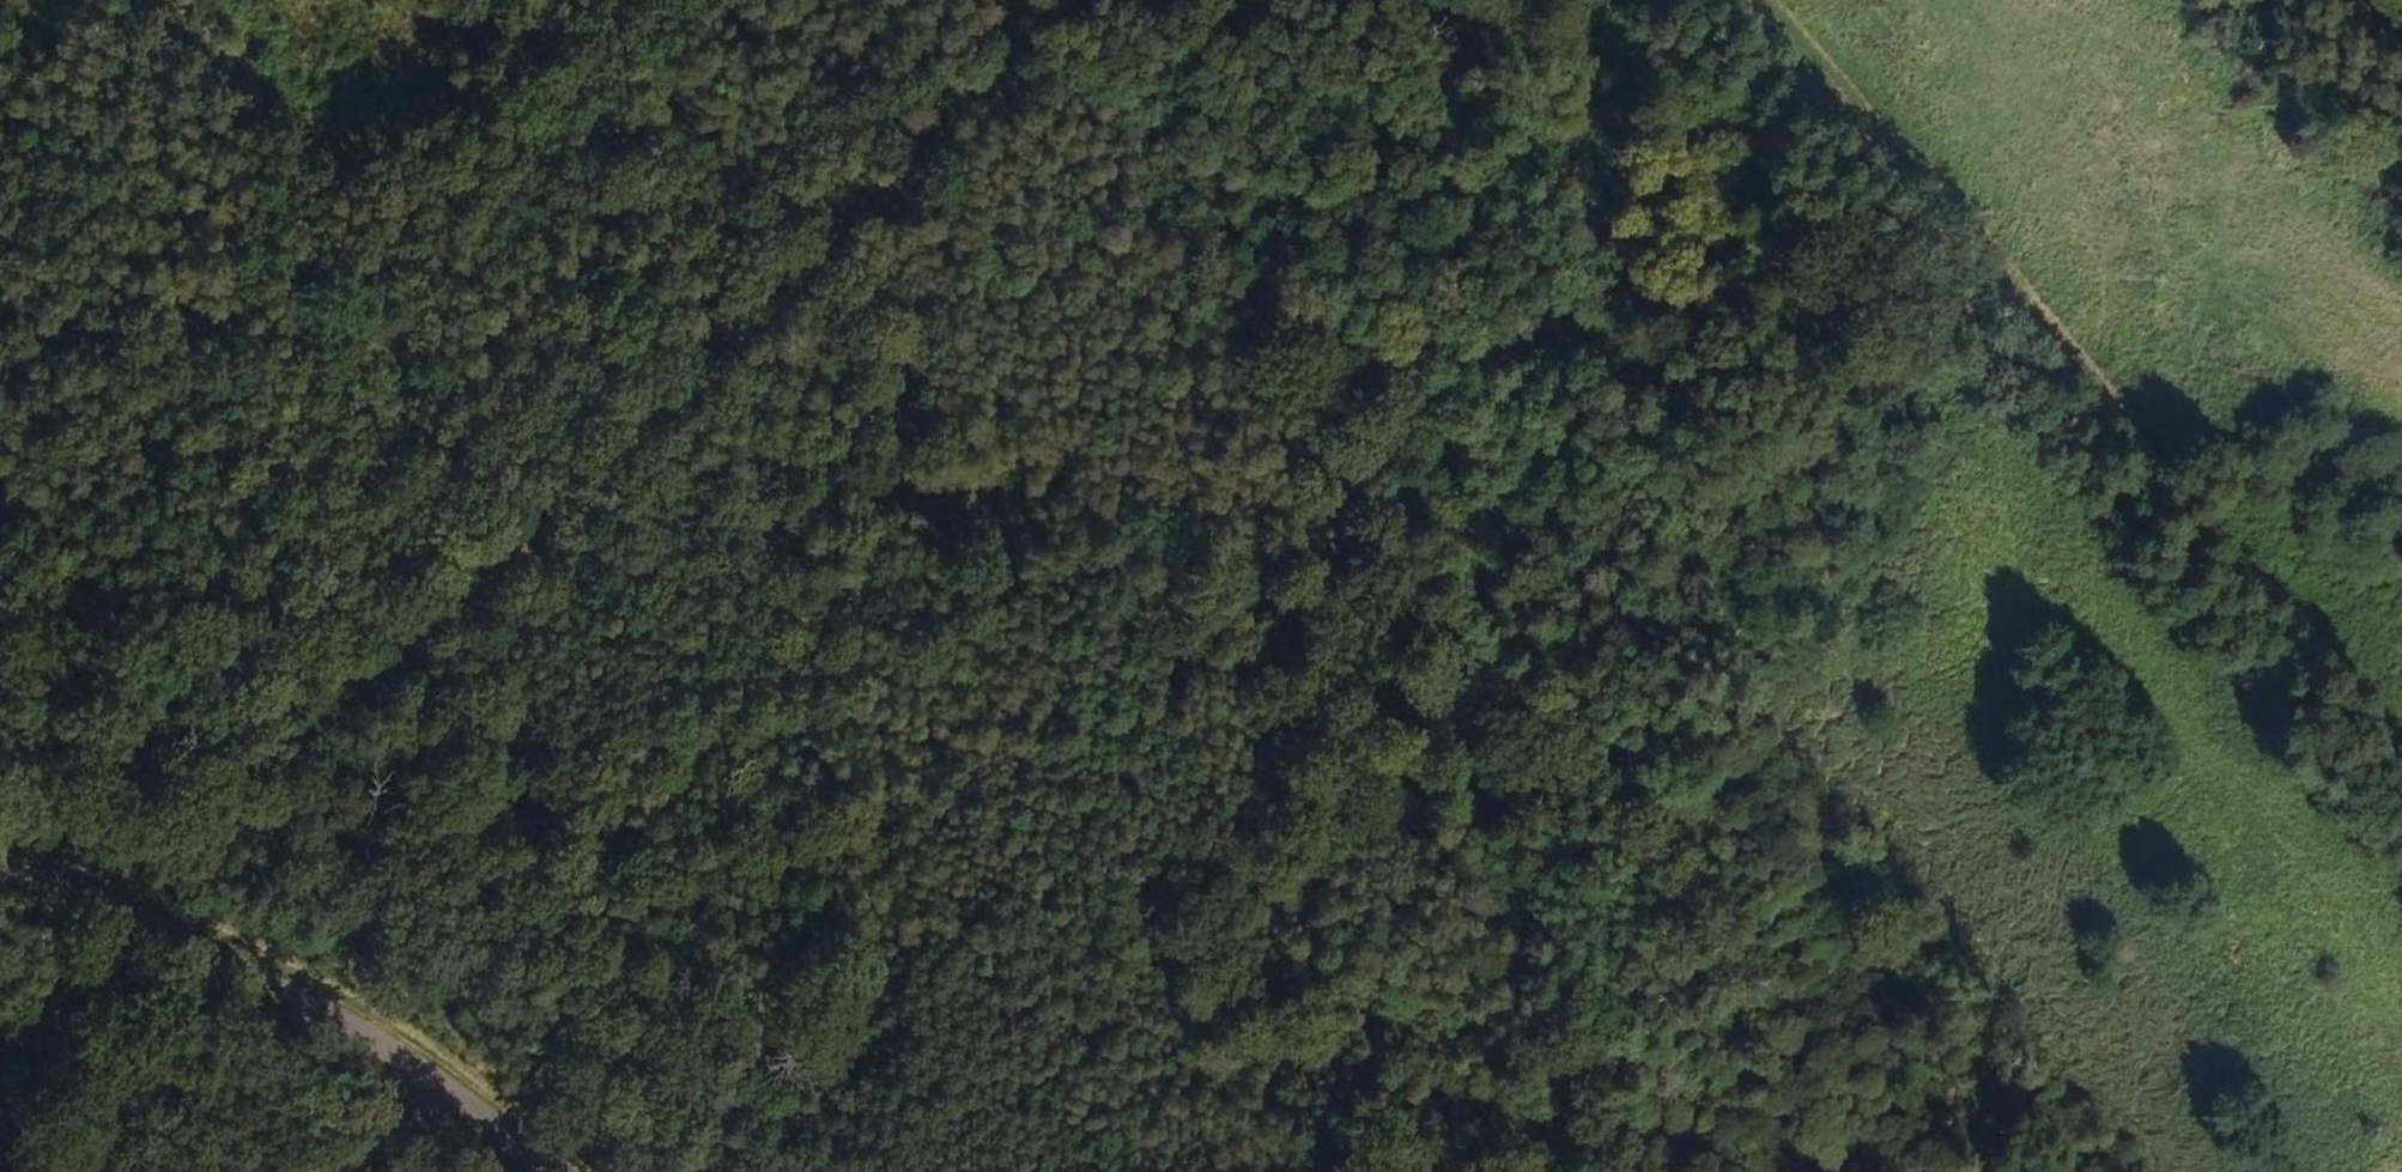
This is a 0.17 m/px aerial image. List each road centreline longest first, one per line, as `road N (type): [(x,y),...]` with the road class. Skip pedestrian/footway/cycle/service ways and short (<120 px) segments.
road 1 (track): [(1076,0),(288,726),(39,918),(0,971)]
road 2 (unclassified): [(518,1171),(415,1081),(0,901)]
road 3 (track): [(245,758),(0,559)]

